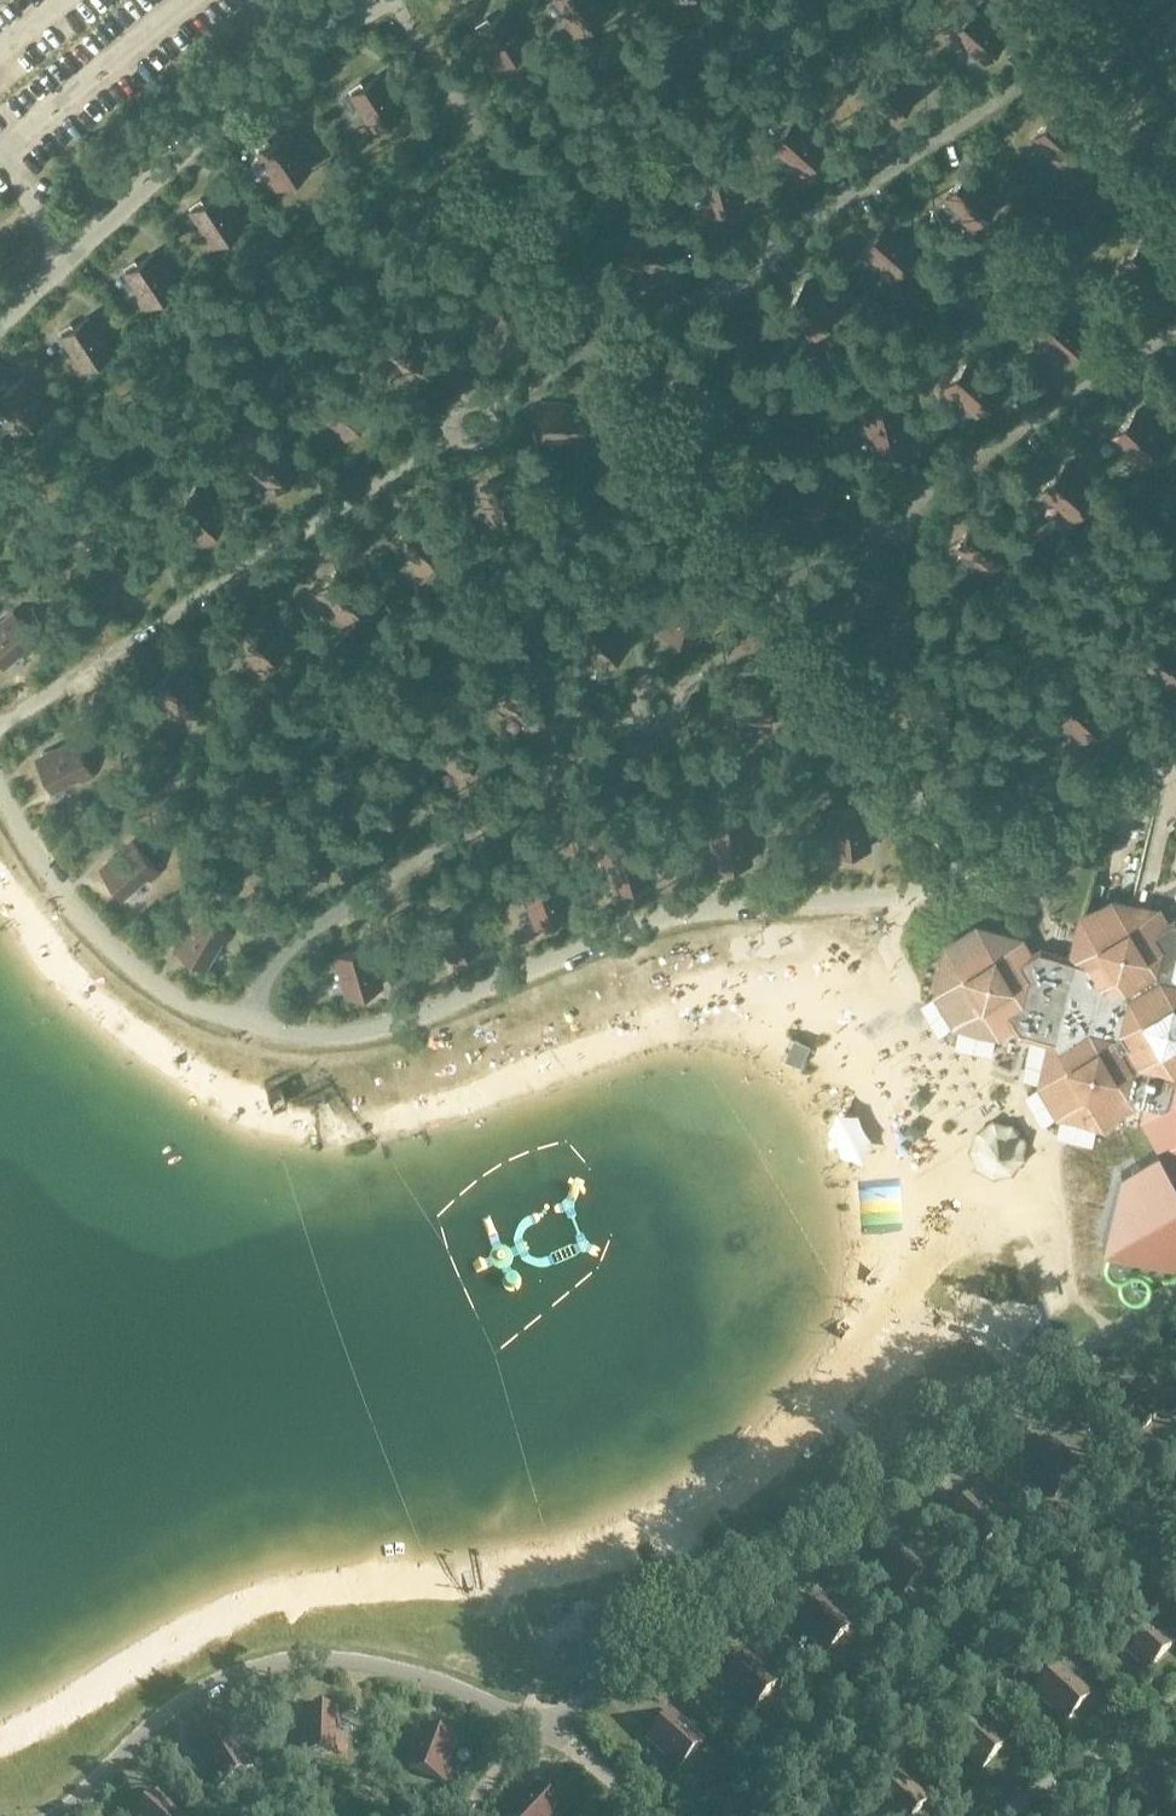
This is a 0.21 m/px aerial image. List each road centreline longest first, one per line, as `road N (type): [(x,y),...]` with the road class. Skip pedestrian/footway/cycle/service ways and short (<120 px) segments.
road 1 (unclassified): [(389,0),(228,113),(0,325)]
road 2 (unclassified): [(1054,0),(1175,184)]

